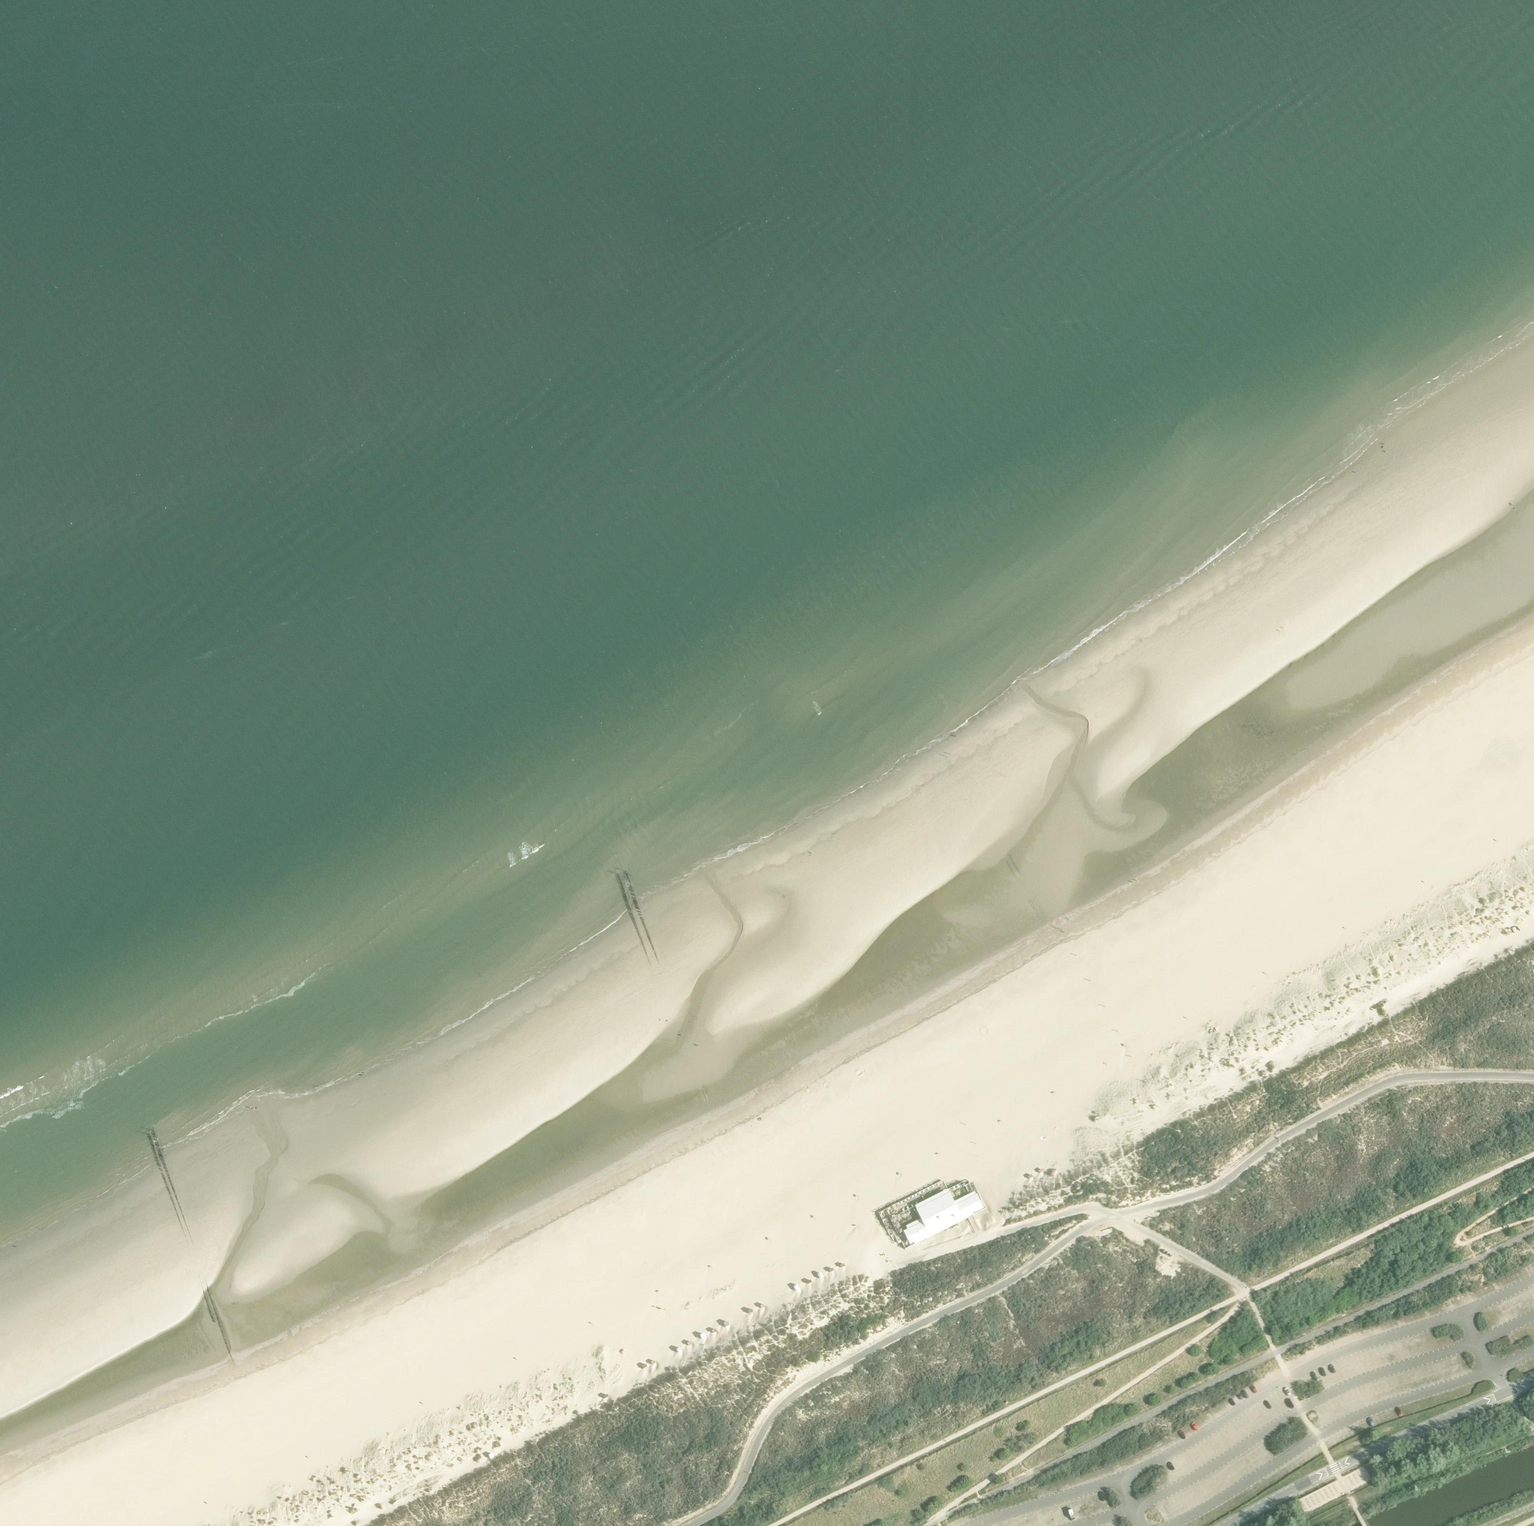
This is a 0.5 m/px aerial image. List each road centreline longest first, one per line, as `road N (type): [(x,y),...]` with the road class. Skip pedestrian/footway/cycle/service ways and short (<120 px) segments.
road 1 (unclassified): [(1224,1525),(1533,1379)]
road 2 (track): [(885,1266),(1081,1212),(1116,1217)]
road 3 (track): [(1247,1293),(1116,1217)]

